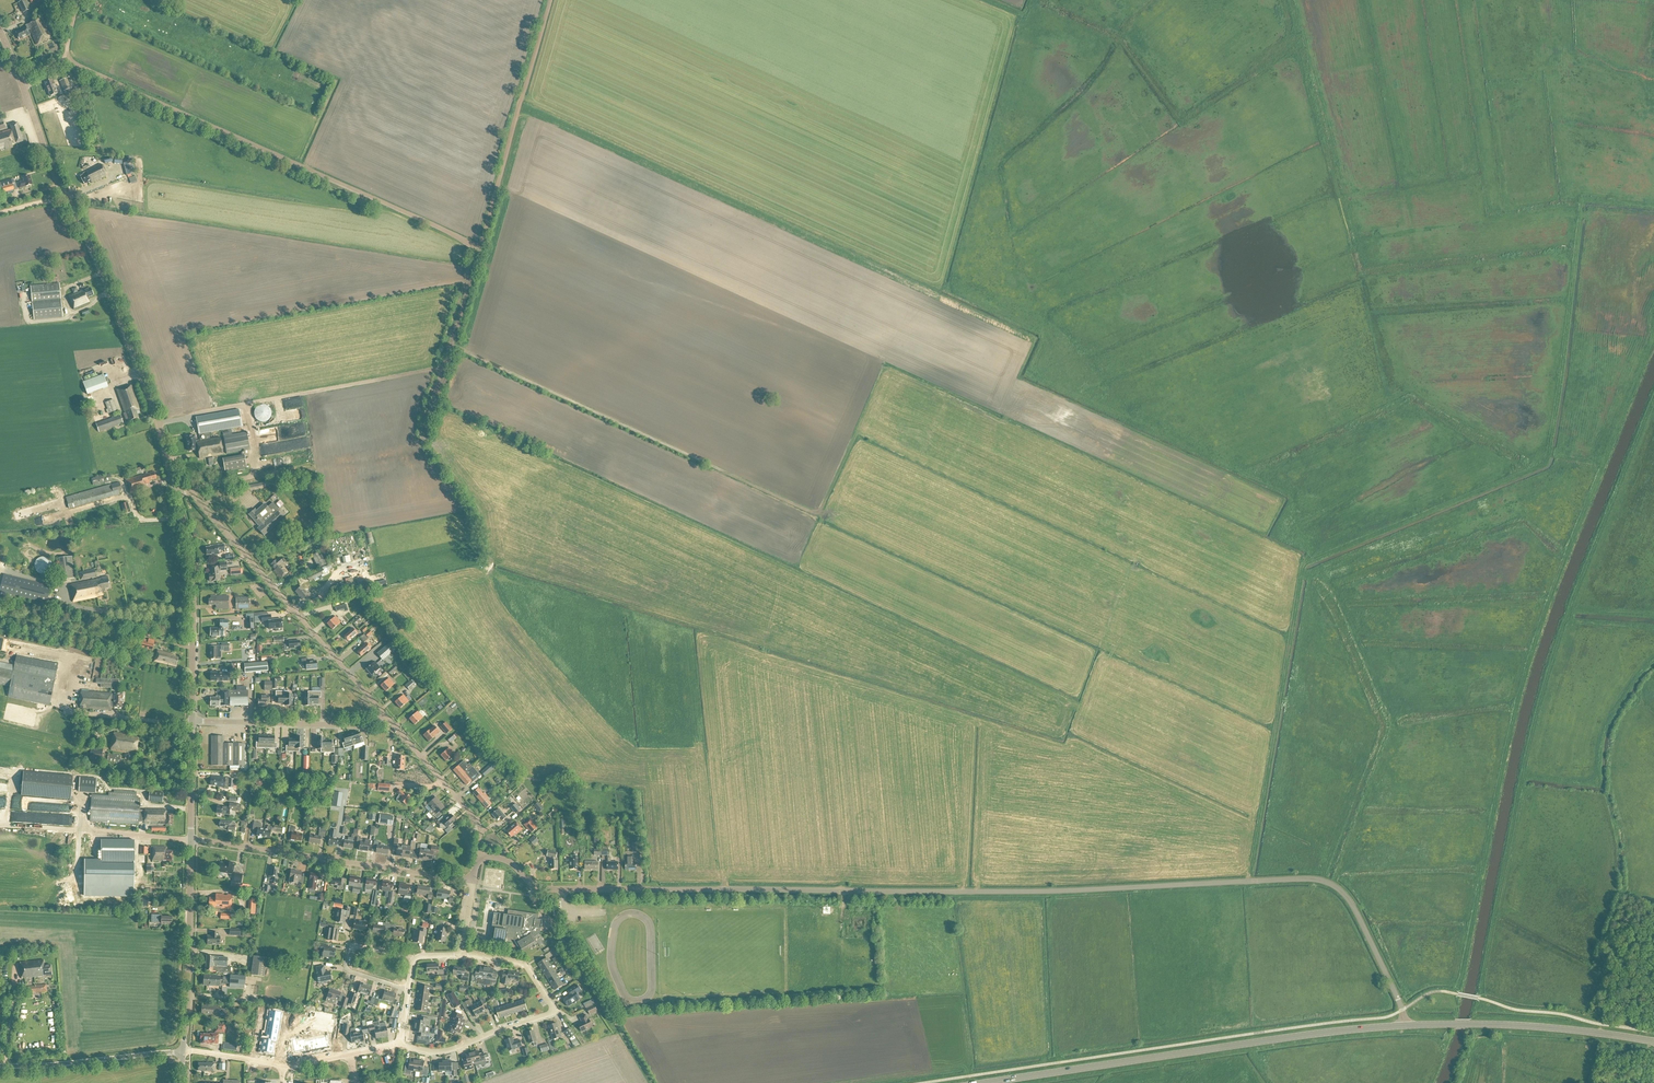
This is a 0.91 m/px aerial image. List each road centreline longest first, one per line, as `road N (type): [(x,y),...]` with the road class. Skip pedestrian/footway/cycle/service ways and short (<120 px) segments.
road 1 (unclassified): [(1403,1025),(1357,913),(1322,882),(930,892),(532,885)]
road 2 (track): [(1250,882),(1305,564),(1541,466),(1550,451),(1583,204),(1653,208)]
road 3 (tertiary): [(177,495),(109,292),(0,31)]
road 4 (track): [(451,345),(815,514),(856,432)]
road 5 (track): [(65,60),(480,248)]
road 6 (tertiary): [(985,1082),(1403,1025)]
road 7 (residential): [(383,714),(191,492)]
road 8 (unclassified): [(473,882),(191,840)]
road 9 (residential): [(400,1044),(449,1050),(551,1012),(524,964),(461,954)]
road 10 (track): [(551,0),(480,248)]
road 11 (tertiary): [(193,721),(192,572),(177,495)]
road 12 (tertiary): [(183,1051),(191,840)]
road 13 (track): [(480,248),(424,436),(430,445)]
road 14 (tertiary): [(1653,1042),(1452,1025)]
road 15 (residential): [(193,721),(368,725),(383,714)]
road 16 (track): [(443,371),(254,403)]
road 17 (unclassified): [(183,1051),(0,1066)]
road 18 (residential): [(478,855),(479,823),(383,714)]
road 19 (track): [(650,1082),(564,942)]
road 20 (residential): [(408,990),(345,965),(350,945),(412,962)]

